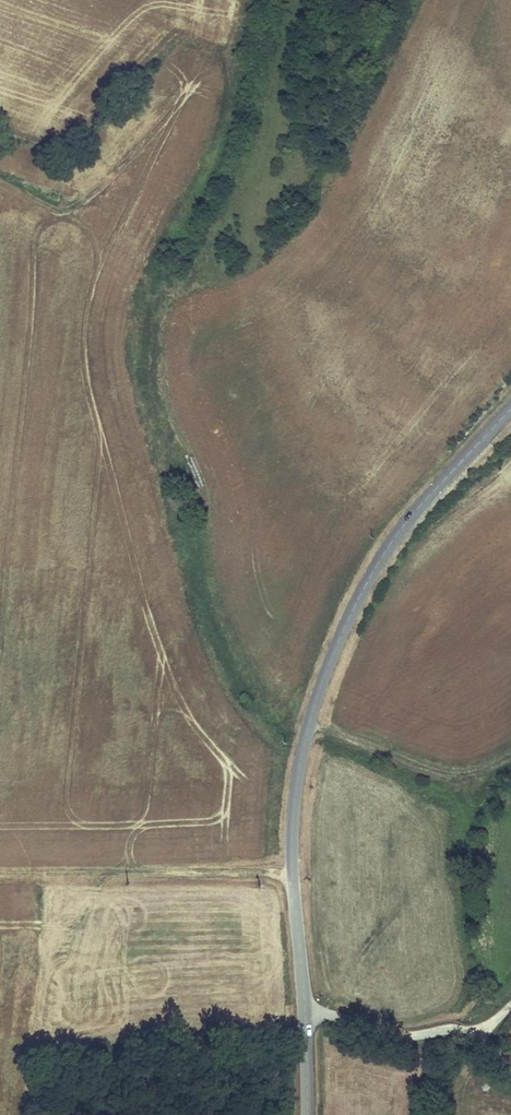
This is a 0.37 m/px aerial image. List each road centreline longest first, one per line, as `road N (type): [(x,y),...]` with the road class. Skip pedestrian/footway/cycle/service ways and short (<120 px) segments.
road 1 (track): [(296,0),(257,136),(156,323),(152,374),(154,404),(196,488),(206,592),(274,715),(308,730)]
road 2 (tertiary): [(510,408),(378,564),(308,730),(292,834),(307,1114)]
road 3 (track): [(292,872),(0,876)]
road 4 (track): [(510,756),(467,776),(429,773),(308,730)]

